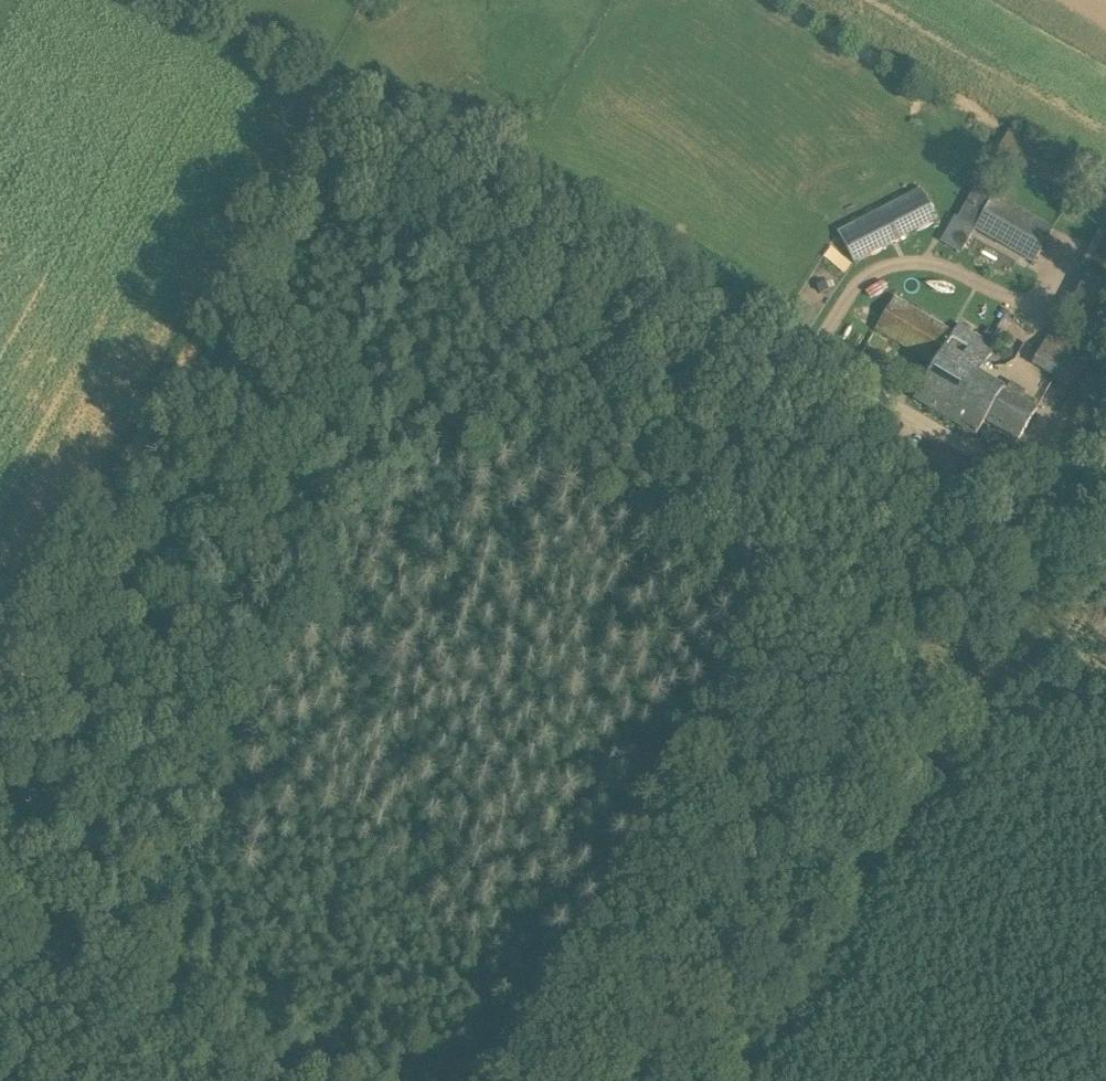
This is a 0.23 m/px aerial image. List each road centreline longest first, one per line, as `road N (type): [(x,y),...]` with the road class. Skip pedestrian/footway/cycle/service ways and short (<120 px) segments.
road 1 (unclassified): [(1105,523),(207,0)]
road 2 (track): [(0,703),(342,84)]
road 3 (track): [(336,1080),(0,885)]

